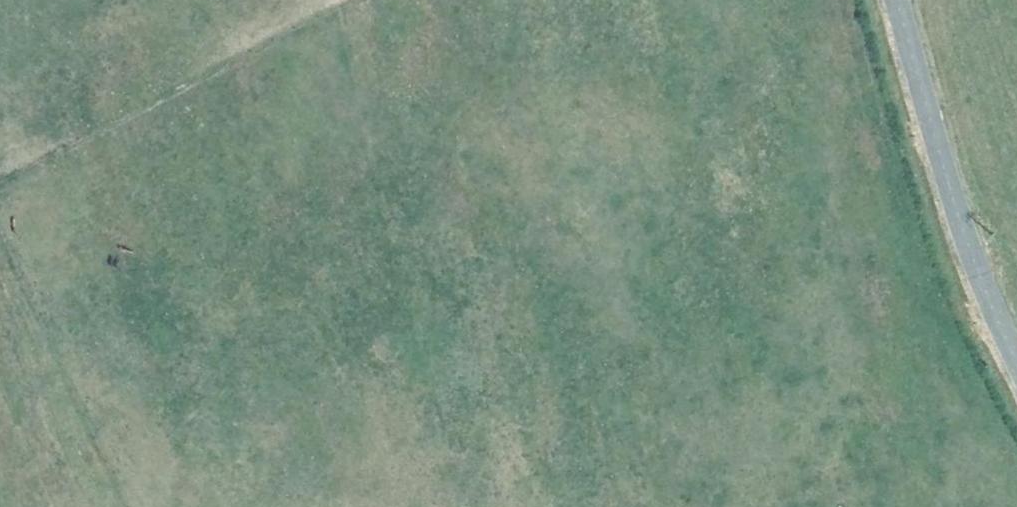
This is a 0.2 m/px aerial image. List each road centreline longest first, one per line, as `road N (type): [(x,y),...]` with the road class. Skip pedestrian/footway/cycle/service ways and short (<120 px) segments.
road 1 (tertiary): [(1016,361),(942,169),(897,0)]

